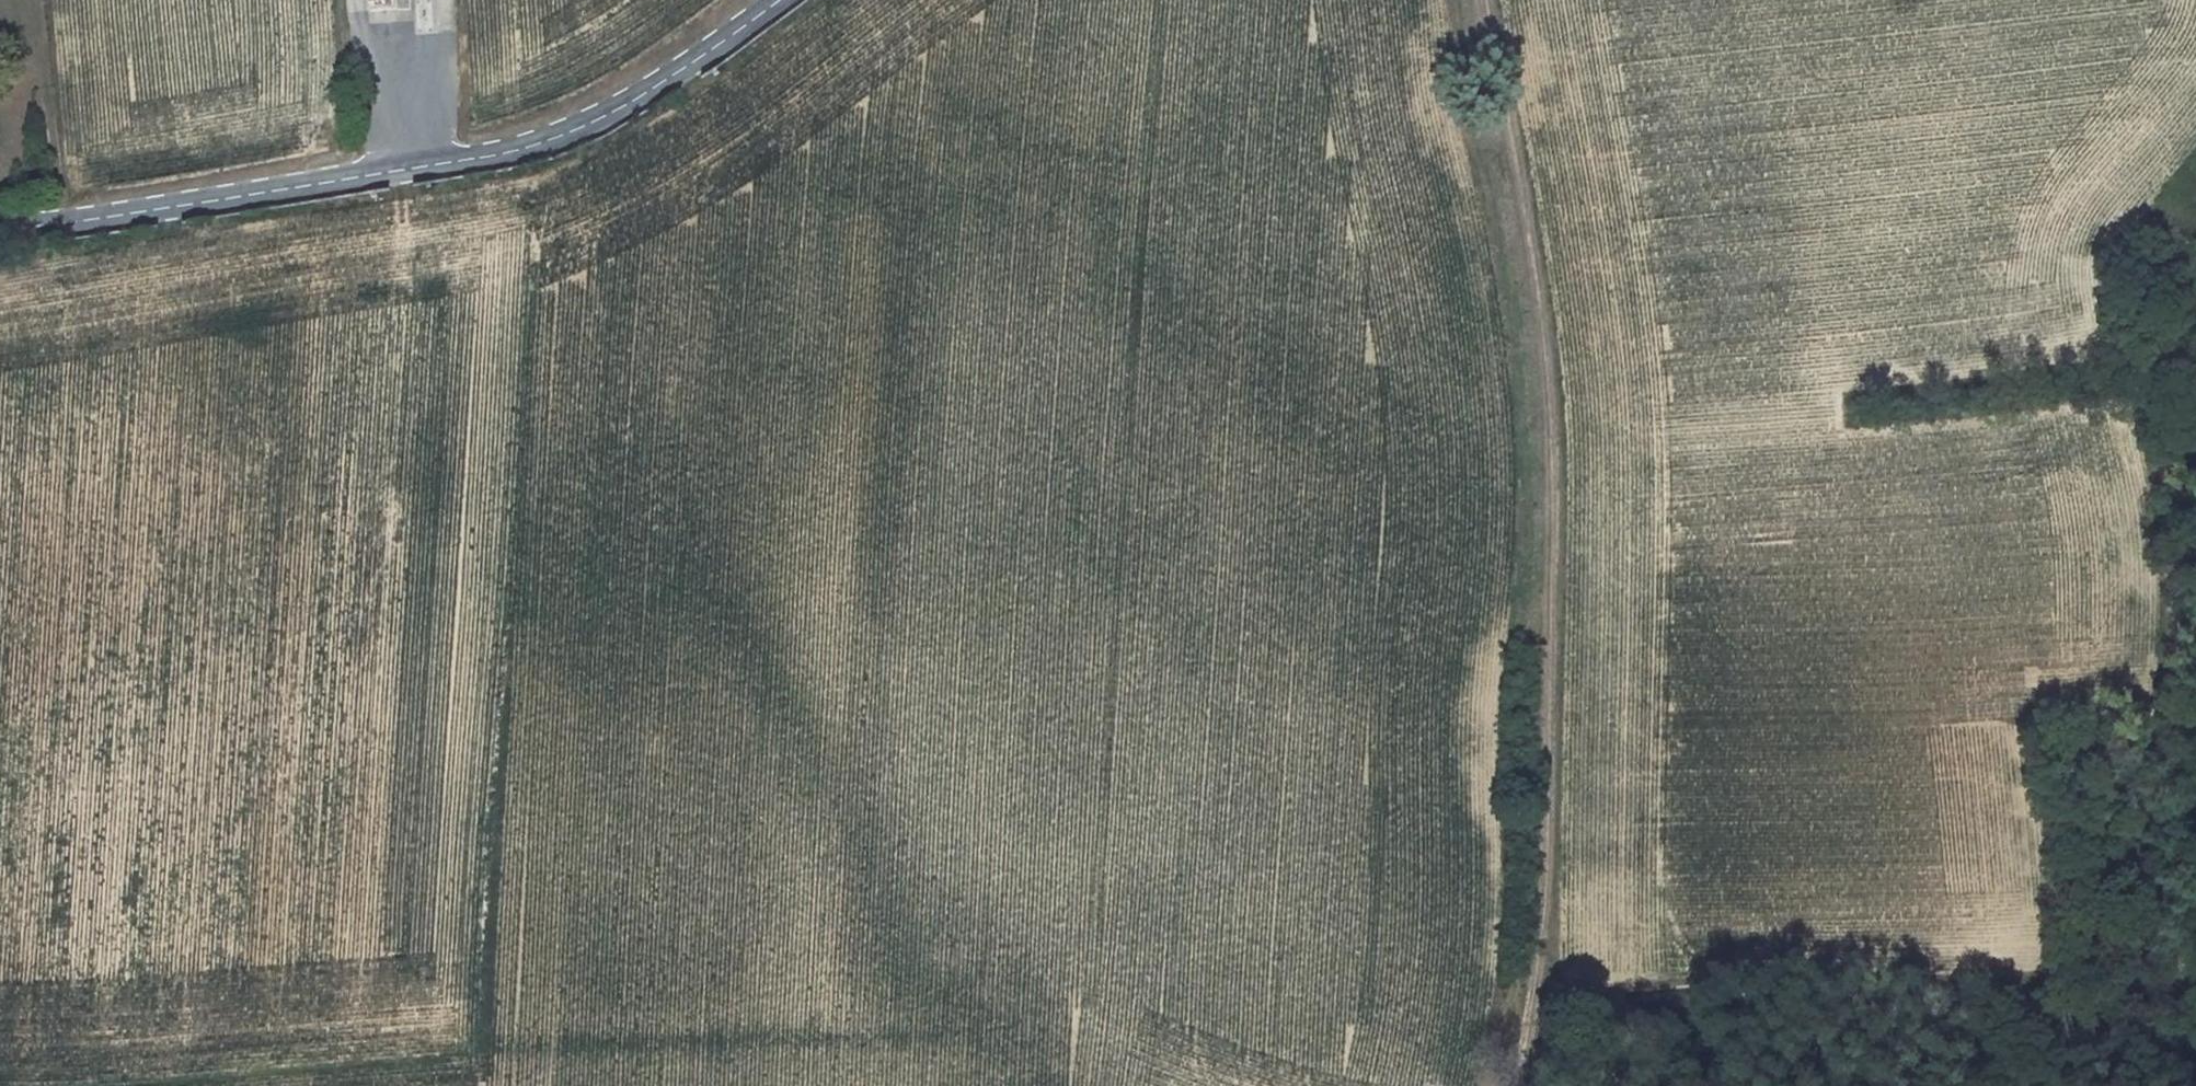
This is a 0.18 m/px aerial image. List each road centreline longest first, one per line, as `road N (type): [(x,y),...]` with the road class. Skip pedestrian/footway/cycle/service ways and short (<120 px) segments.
road 1 (track): [(1485,0),(1543,350),(1545,873),(1517,1085)]
road 2 (tertiary): [(0,230),(143,208),(435,195),(599,122),(779,0)]

